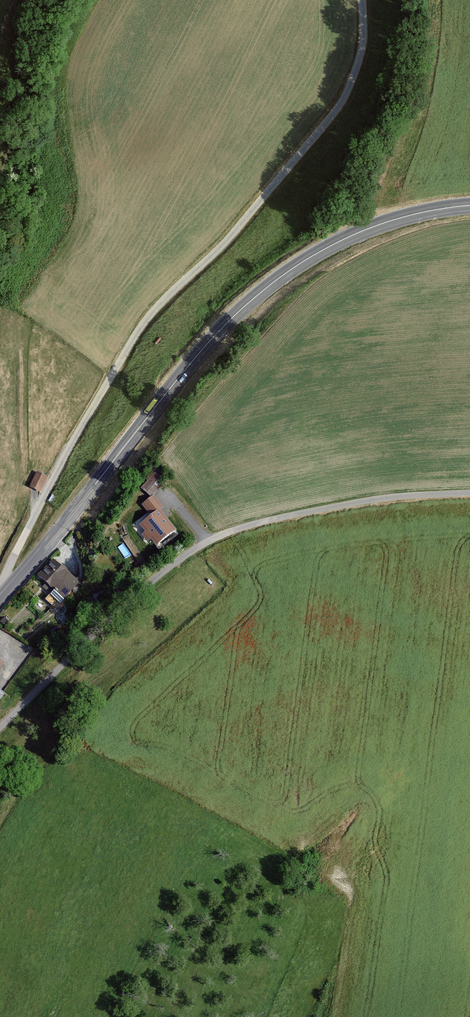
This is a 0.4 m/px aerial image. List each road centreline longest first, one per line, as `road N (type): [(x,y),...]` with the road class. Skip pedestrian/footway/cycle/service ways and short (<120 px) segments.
road 1 (track): [(3,591),(3,575),(51,479),(146,321),(227,240),(340,105),(364,42),(362,0)]
road 2 (secondary): [(469,205),(354,234),(262,291),(202,350),(0,595)]
road 3 (track): [(469,493),(374,499),(225,533),(142,587)]

